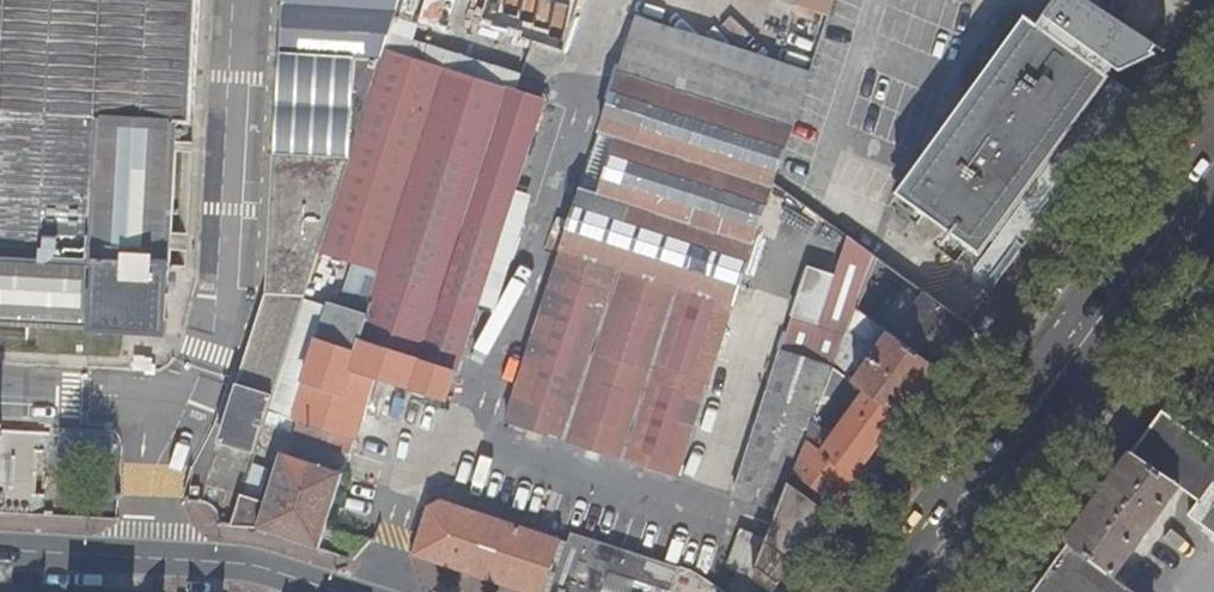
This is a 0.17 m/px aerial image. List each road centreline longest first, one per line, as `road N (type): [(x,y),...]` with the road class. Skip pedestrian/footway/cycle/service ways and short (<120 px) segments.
road 1 (primary): [(1213,110),(877,591)]
road 2 (primary): [(938,591),(1213,198)]
road 3 (tertiary): [(280,591),(192,572),(0,557)]

